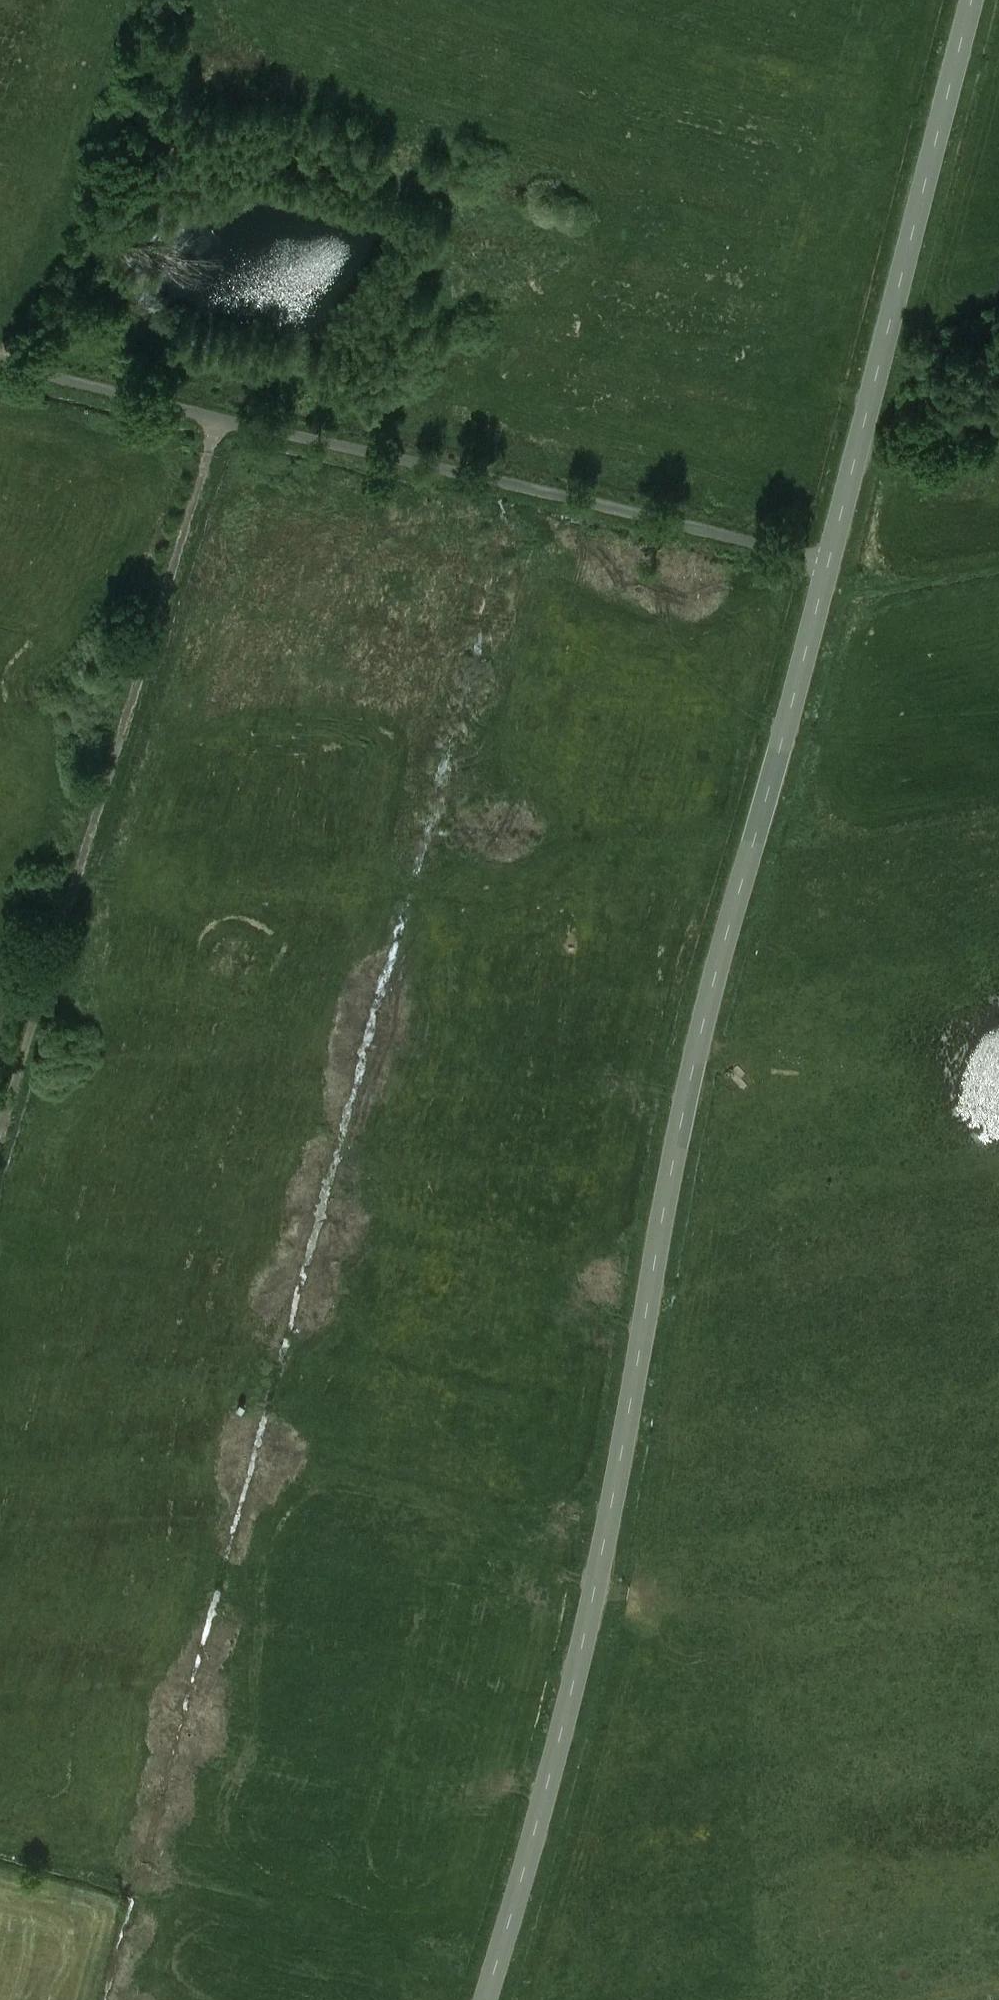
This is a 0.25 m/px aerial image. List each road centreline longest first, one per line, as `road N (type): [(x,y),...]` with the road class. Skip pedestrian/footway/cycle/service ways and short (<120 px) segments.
road 1 (tertiary): [(829,562),(689,1085),(589,1615),(486,1999)]
road 2 (unclassified): [(0,354),(829,562)]
road 3 (track): [(0,1142),(223,411)]
road 4 (tertiary): [(971,0),(829,562)]

